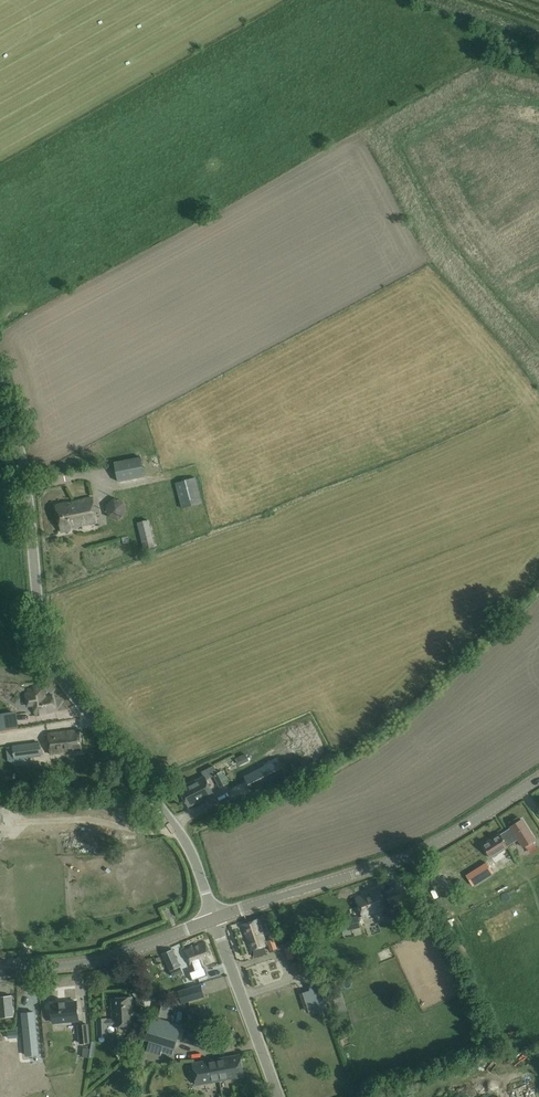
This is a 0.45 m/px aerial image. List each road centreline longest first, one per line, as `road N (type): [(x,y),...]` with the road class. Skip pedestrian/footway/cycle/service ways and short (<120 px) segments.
road 1 (unclassified): [(214,920),(183,837),(38,647),(23,495),(0,402)]
road 2 (tertiary): [(214,920),(420,852),(538,777)]
road 3 (tertiary): [(0,970),(82,964),(214,920)]
road 4 (unclassified): [(277,1096),(214,920)]

